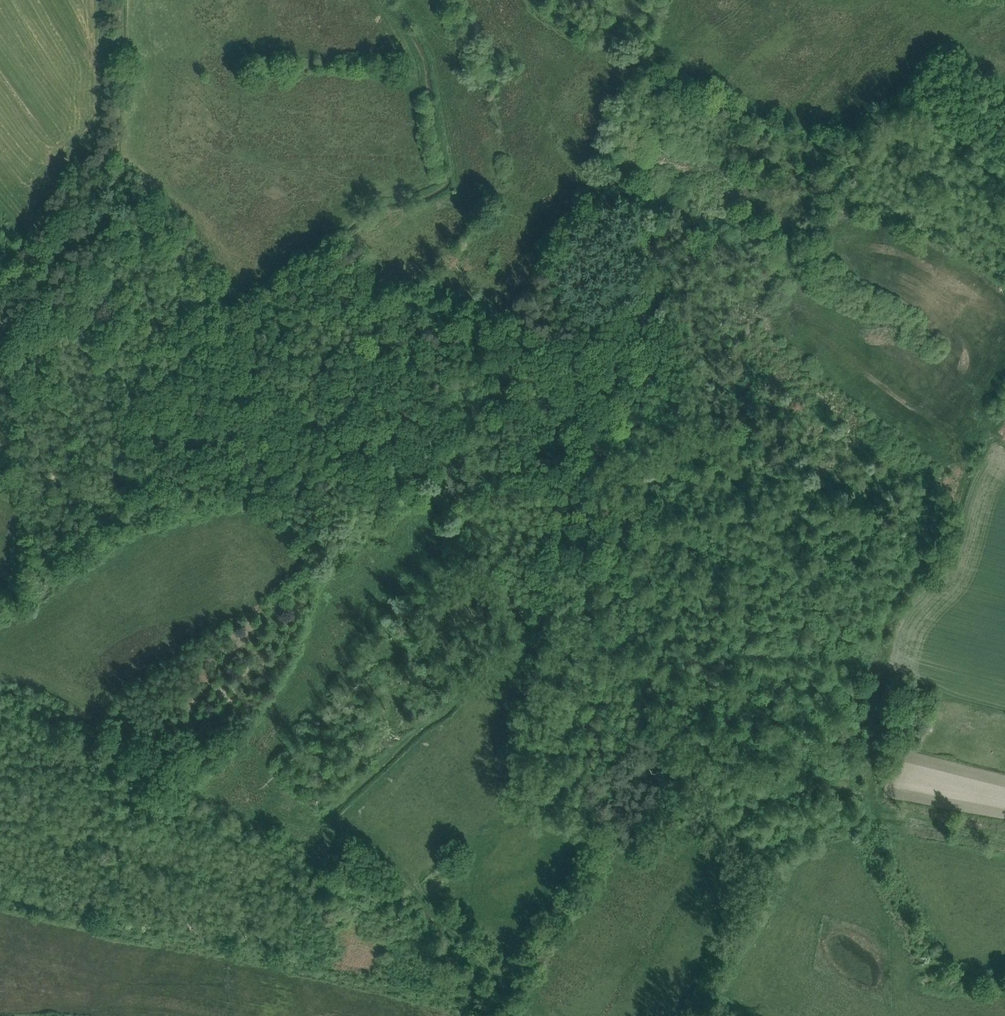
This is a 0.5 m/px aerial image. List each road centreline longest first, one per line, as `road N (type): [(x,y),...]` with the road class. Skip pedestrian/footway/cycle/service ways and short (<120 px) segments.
road 1 (track): [(0,290),(39,258),(68,202),(116,151),(121,0)]

